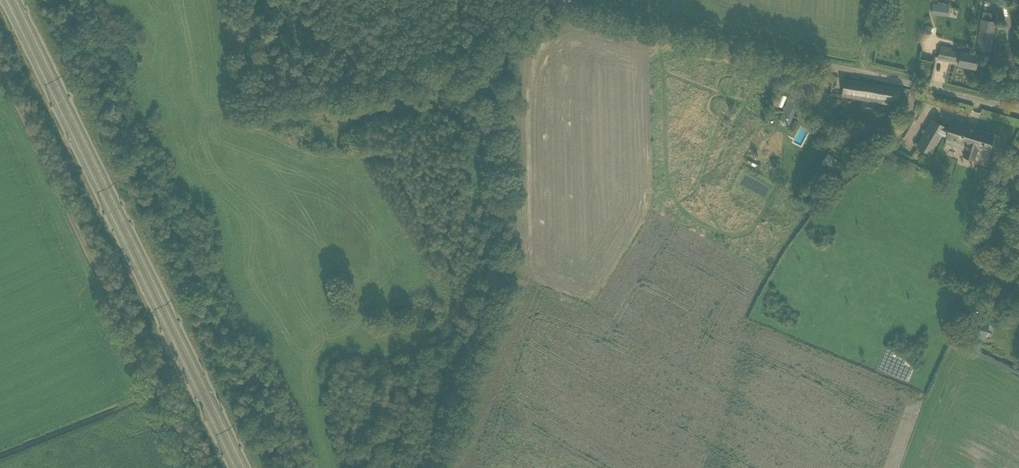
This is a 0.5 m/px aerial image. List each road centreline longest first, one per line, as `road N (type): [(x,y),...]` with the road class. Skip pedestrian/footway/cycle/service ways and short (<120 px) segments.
road 1 (unclassified): [(1018,107),(562,0)]
road 2 (track): [(187,467),(0,70)]

